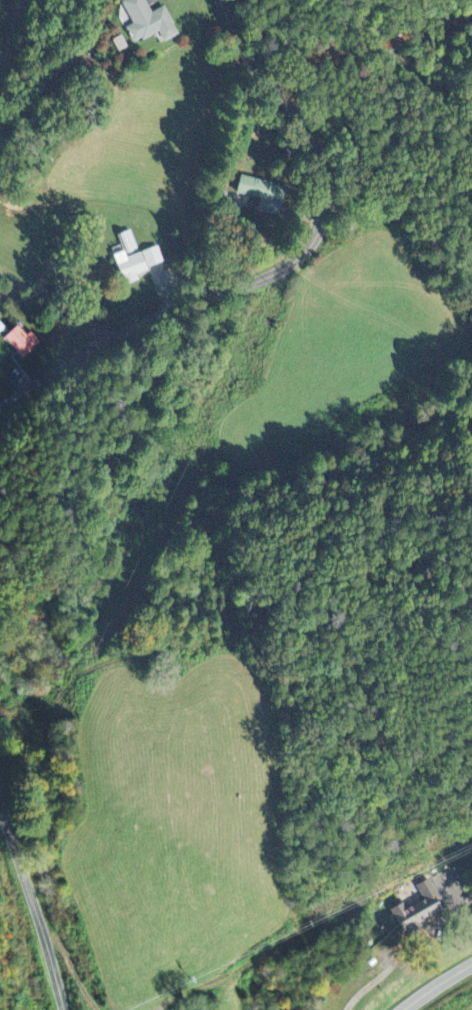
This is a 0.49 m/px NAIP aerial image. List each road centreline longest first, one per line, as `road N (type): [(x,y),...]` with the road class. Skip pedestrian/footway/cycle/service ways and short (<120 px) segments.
road 1 (residential): [(0,411),(113,338),(290,264),(311,240),(323,213),(326,170),(304,123),(255,73),(221,0)]
road 2 (residential): [(63,1009),(0,806)]

